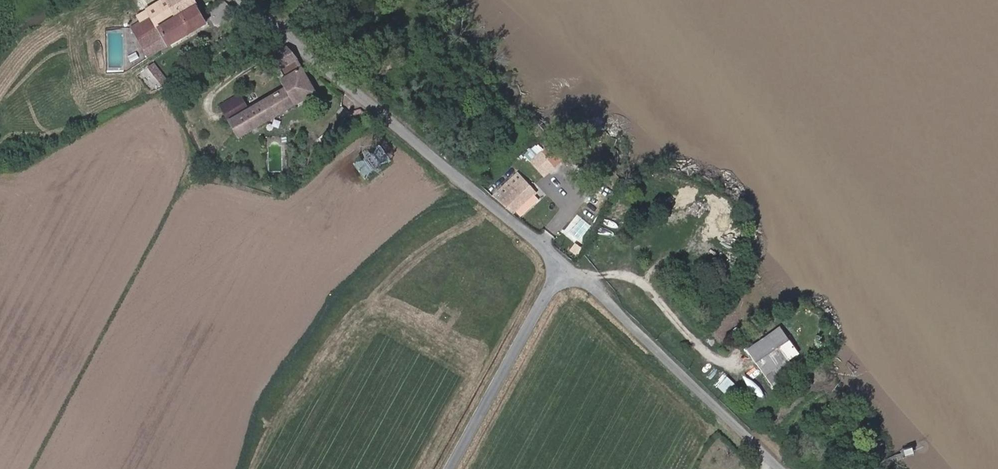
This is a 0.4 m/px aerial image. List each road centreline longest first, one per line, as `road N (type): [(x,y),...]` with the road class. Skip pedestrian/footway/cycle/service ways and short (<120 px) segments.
road 1 (residential): [(565,265),(247,0)]
road 2 (unclassified): [(565,265),(781,468)]
road 3 (residential): [(455,468),(565,265)]

